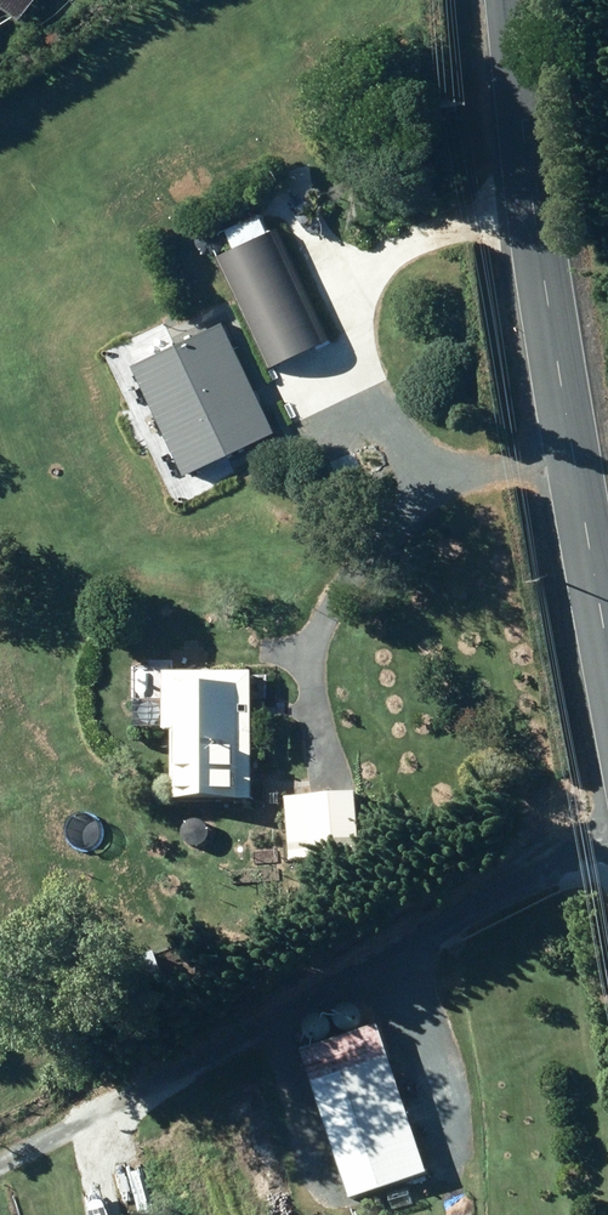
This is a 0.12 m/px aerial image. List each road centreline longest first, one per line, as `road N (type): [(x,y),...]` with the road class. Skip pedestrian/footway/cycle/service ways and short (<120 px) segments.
road 1 (tertiary): [(509,0),(523,134),(607,654)]

